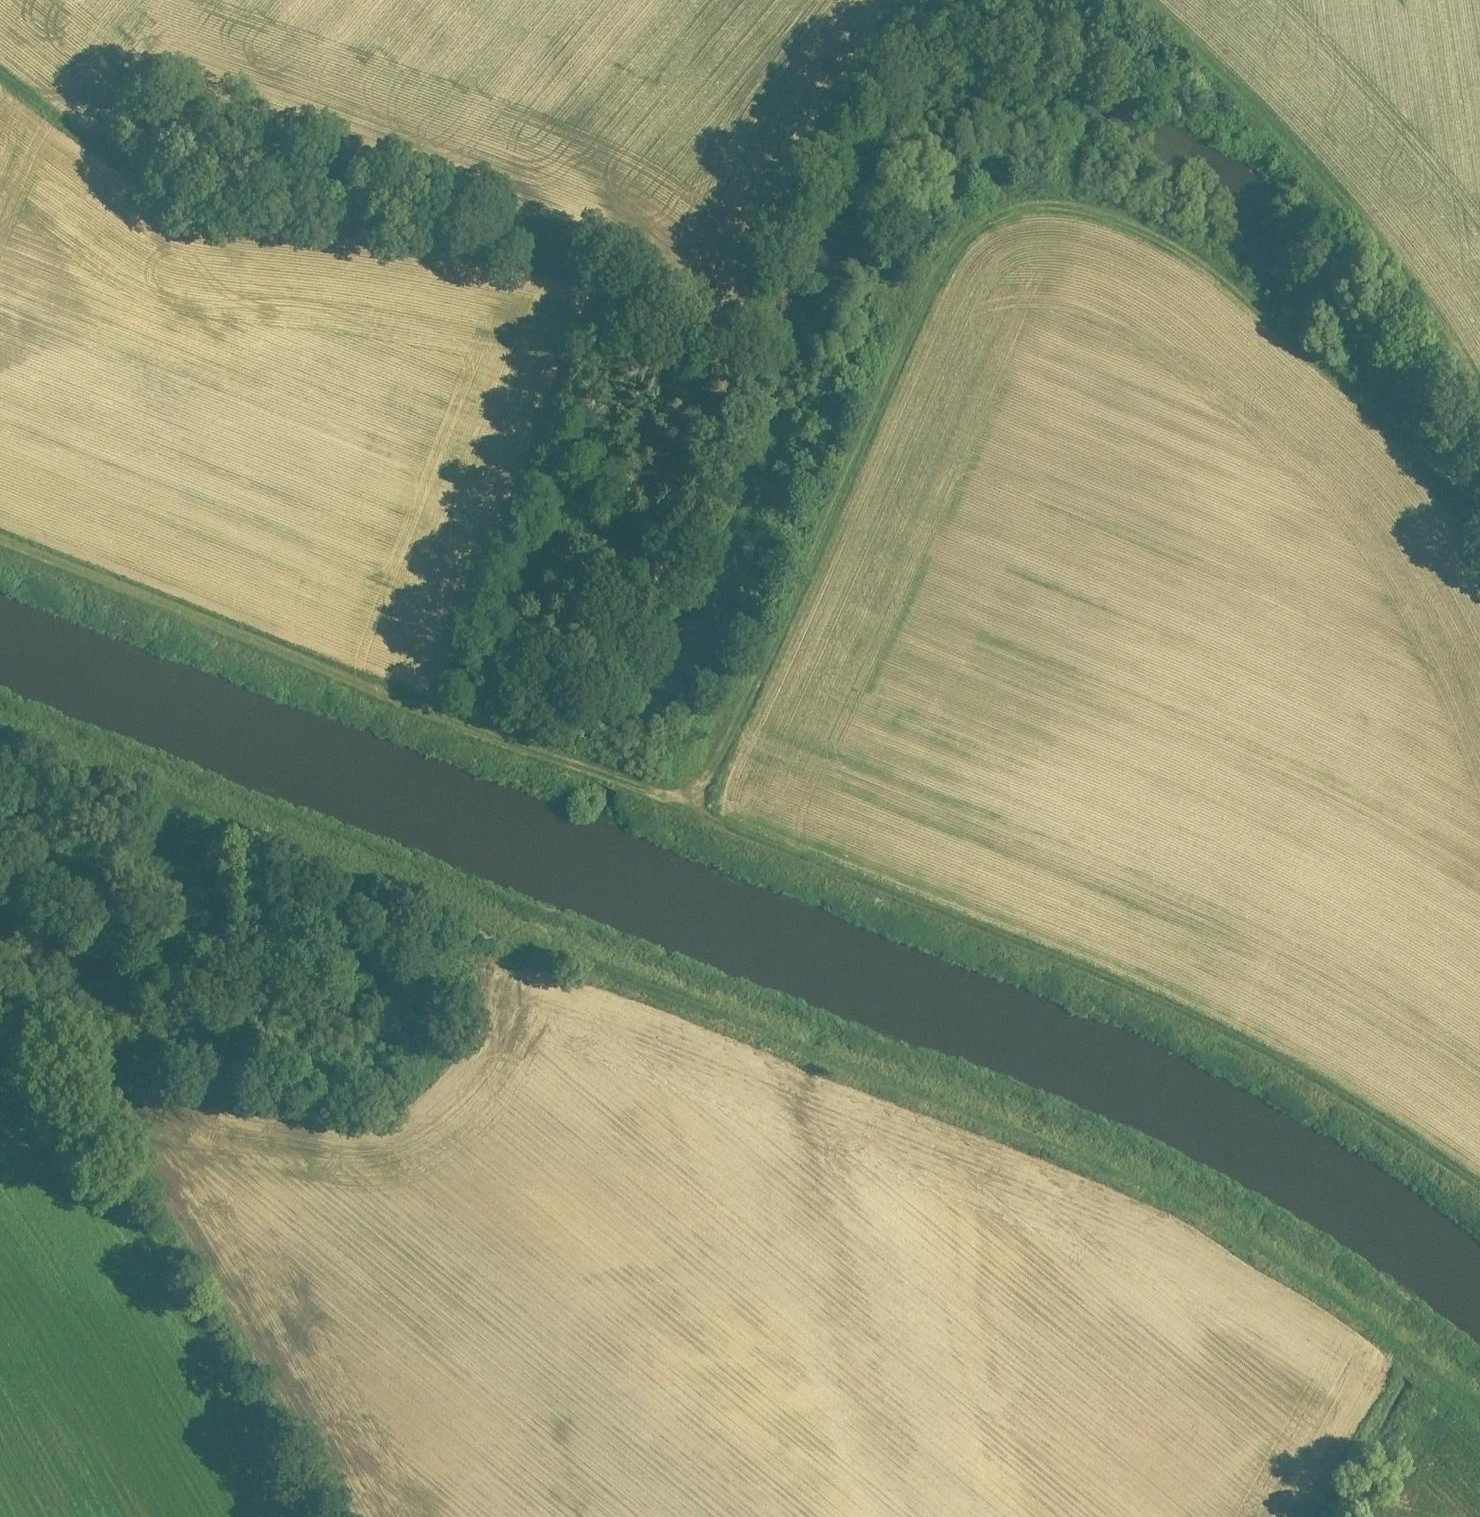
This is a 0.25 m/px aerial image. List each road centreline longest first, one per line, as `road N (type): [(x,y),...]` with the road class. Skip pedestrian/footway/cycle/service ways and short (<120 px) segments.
road 1 (track): [(647,794),(699,789),(847,511),(970,251),(1022,205),(1090,207),(1238,297),(1479,509)]
road 2 (residential): [(0,76),(72,134),(263,203)]

